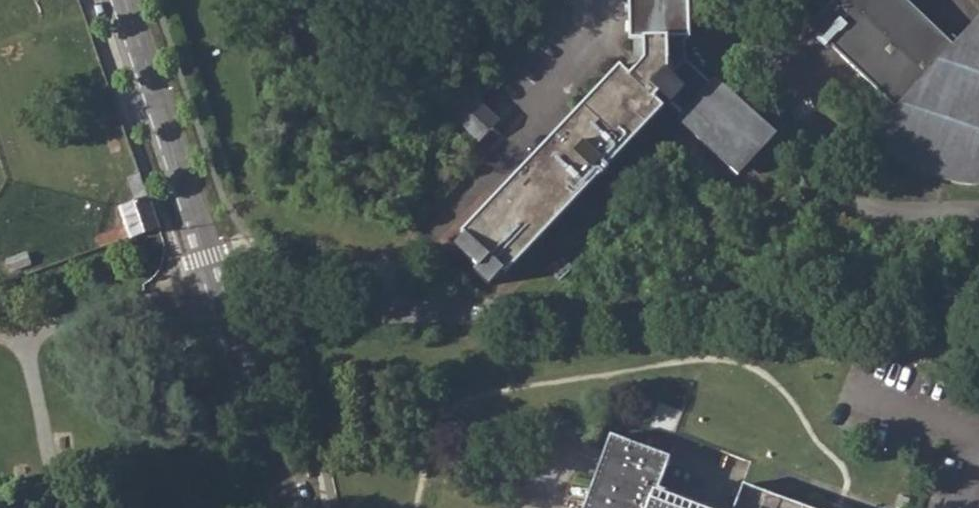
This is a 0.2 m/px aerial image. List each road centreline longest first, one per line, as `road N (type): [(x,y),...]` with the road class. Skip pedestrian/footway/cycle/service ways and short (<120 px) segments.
road 1 (unclassified): [(370,306),(978,295)]
road 2 (residential): [(223,307),(119,0)]
road 3 (residential): [(286,507),(223,307)]
road 4 (unclassified): [(223,307),(370,306)]

